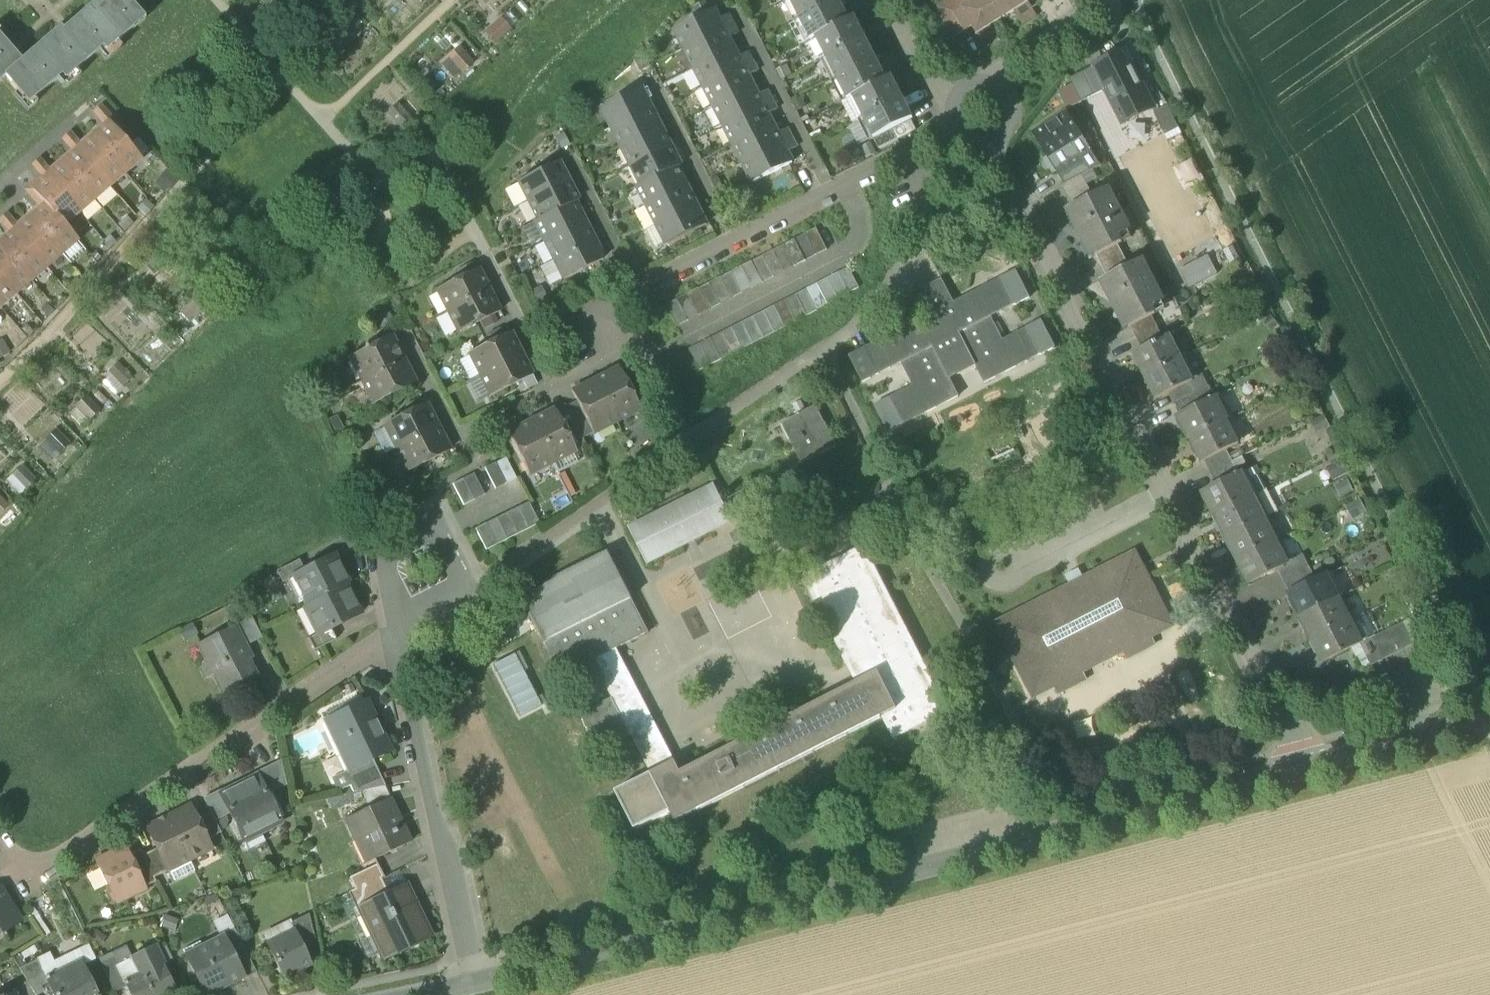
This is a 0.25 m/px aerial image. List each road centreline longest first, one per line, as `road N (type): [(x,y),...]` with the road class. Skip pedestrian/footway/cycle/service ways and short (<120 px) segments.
road 1 (tertiary): [(1309,765),(470,985)]
road 2 (residential): [(1309,765),(989,144)]
road 3 (residential): [(397,635),(24,878),(0,844)]
road 4 (residential): [(590,309),(952,130)]
road 5 (residential): [(470,985),(397,635)]
road 6 (residential): [(397,635),(466,590),(431,522),(382,546)]
road 7 (tertiary): [(1489,719),(1309,765)]
road 8 (residential): [(988,83),(1105,0)]

